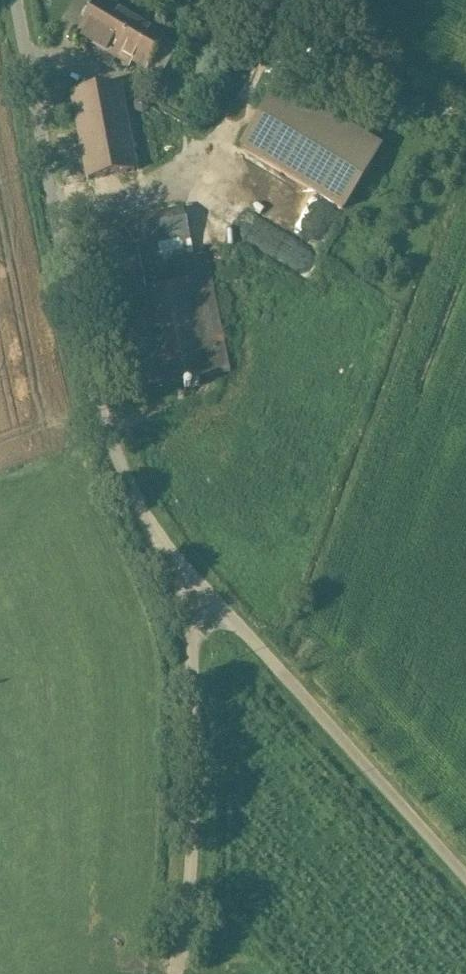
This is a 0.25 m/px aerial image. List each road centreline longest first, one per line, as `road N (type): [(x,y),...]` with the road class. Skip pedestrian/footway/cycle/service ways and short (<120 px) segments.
road 1 (unclassified): [(151,534),(99,411),(17,0)]
road 2 (unclassified): [(223,614),(465,872)]
road 3 (unclassified): [(174,973),(187,885),(193,680),(186,636)]

